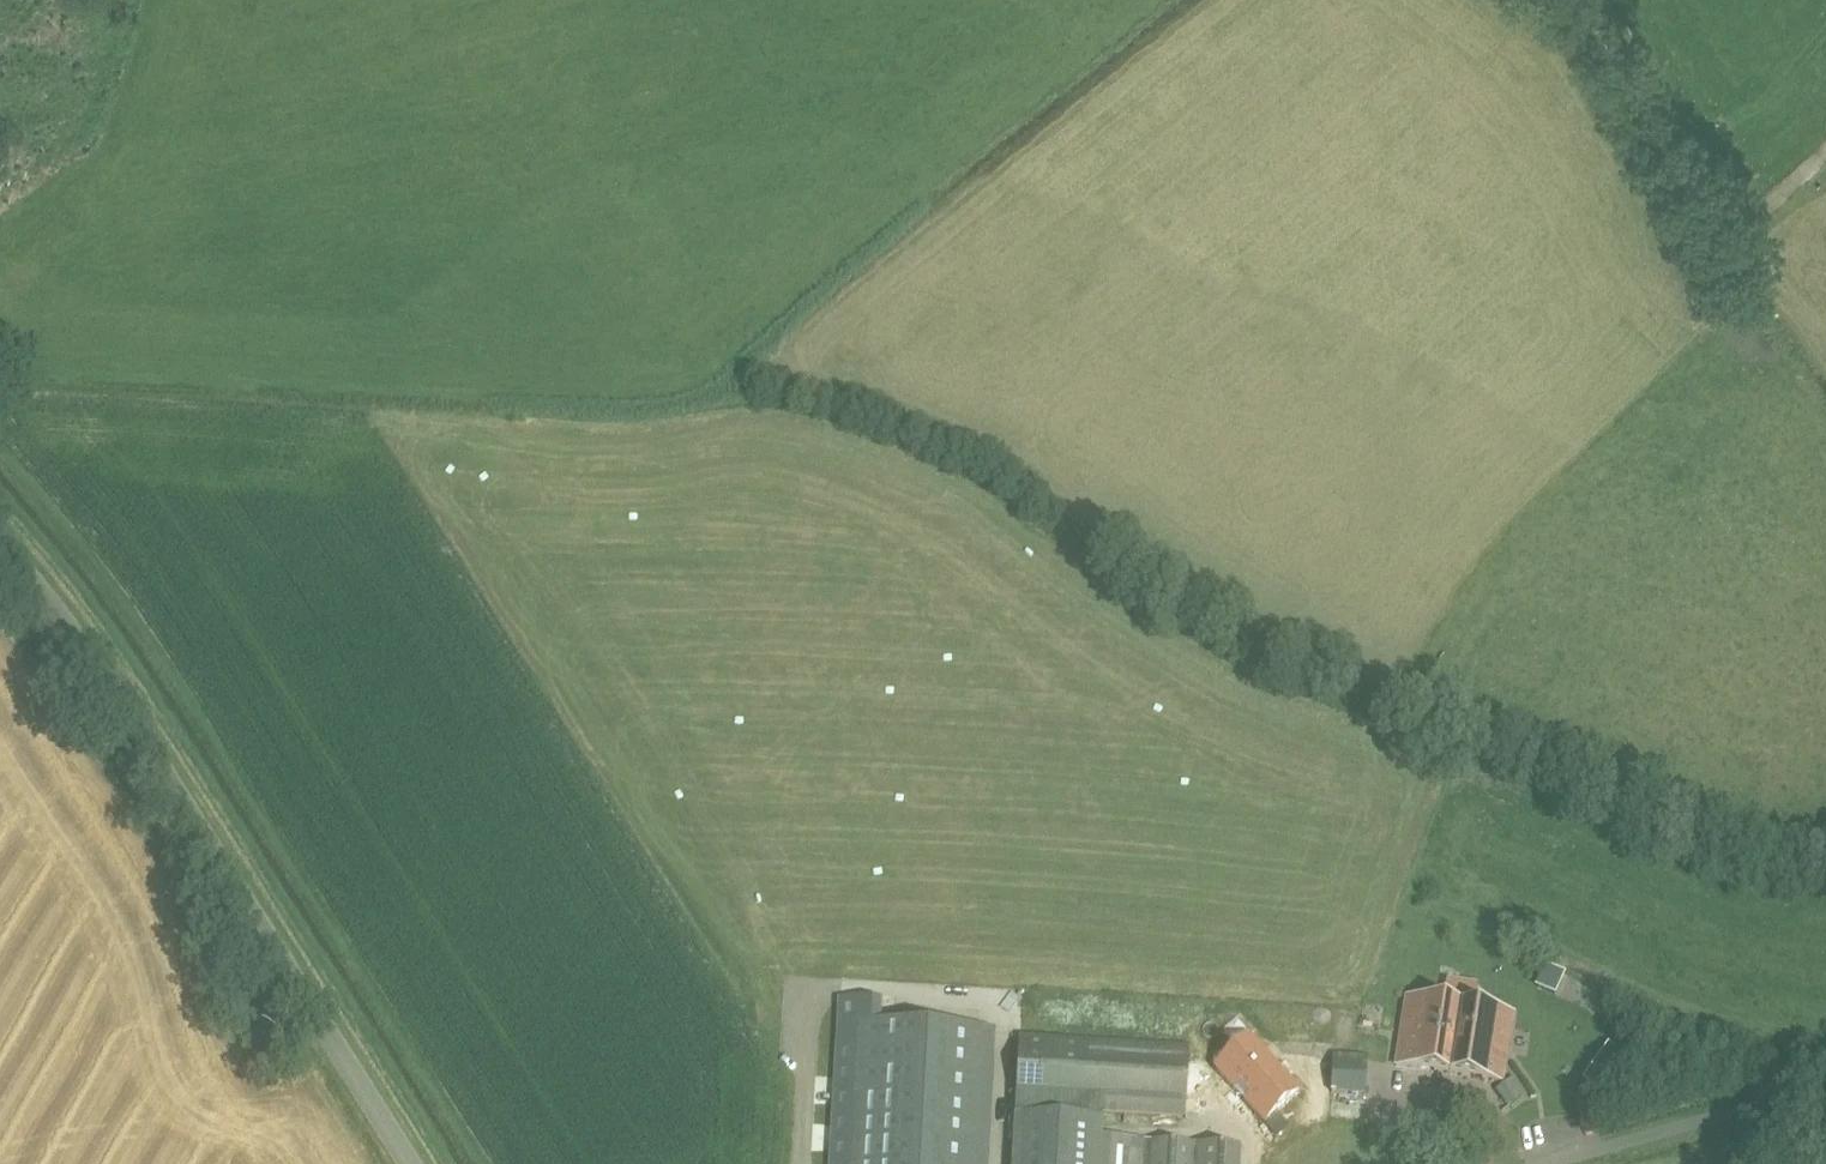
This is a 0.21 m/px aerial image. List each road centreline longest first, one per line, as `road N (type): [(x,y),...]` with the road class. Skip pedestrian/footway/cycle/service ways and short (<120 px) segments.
road 1 (unclassified): [(409,1163),(55,613),(0,548)]
road 2 (unclassified): [(1825,1084),(1552,1163)]

